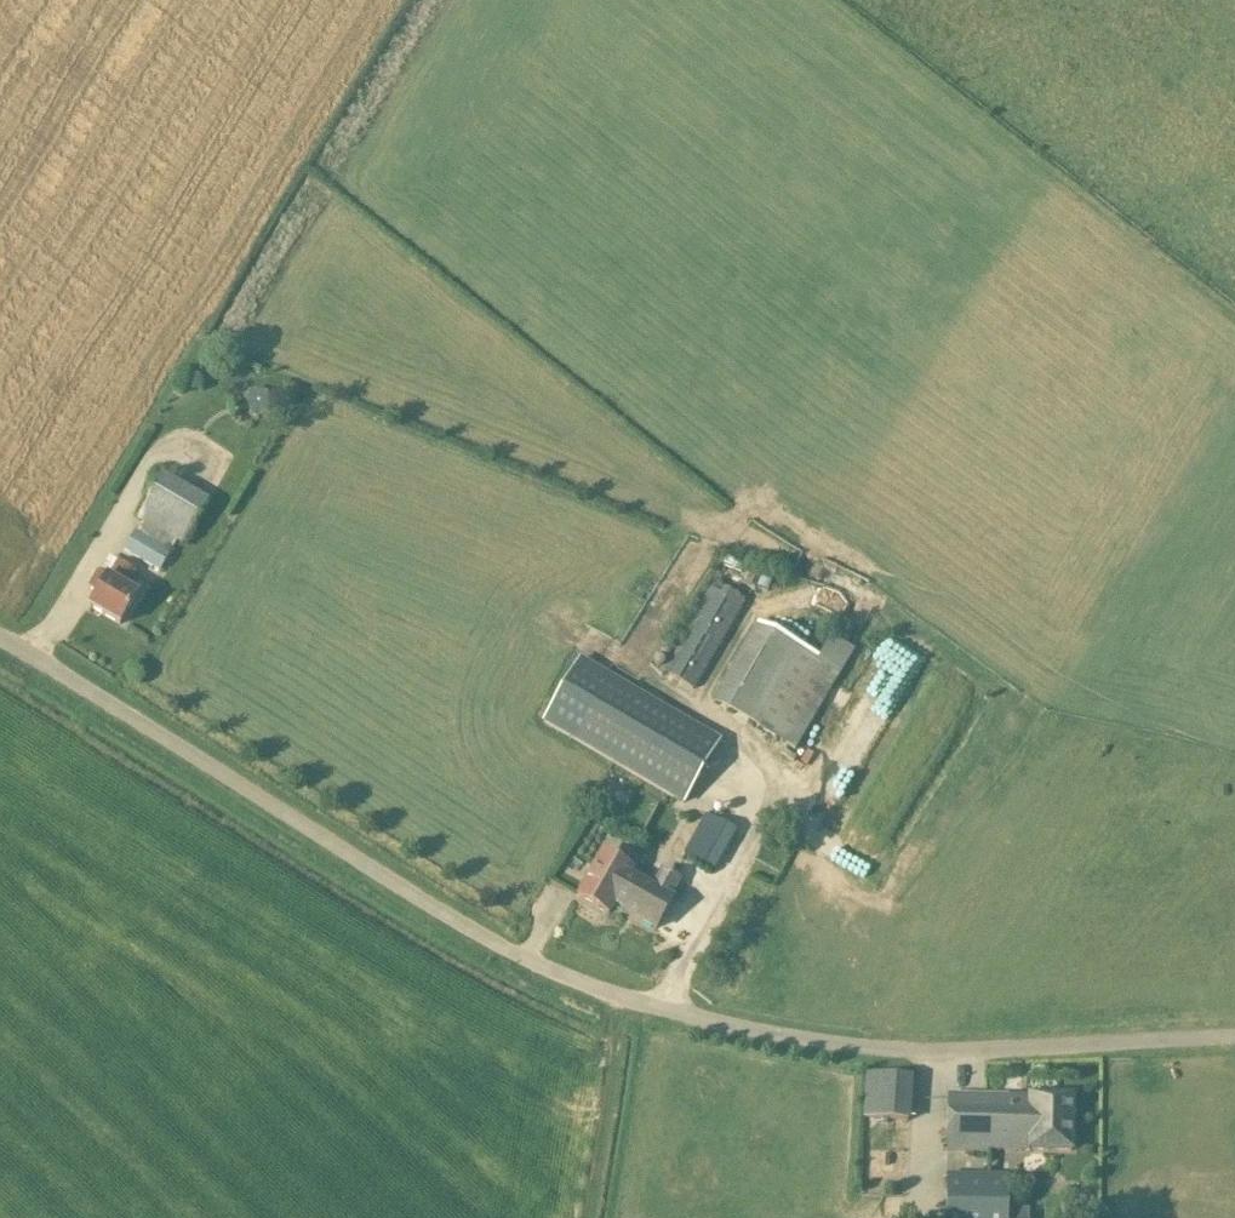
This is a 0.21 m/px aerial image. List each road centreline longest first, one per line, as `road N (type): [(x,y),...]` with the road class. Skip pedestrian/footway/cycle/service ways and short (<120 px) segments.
road 1 (unclassified): [(1234,1033),(917,1050),(771,1034),(647,1004),(496,944),(0,641)]

